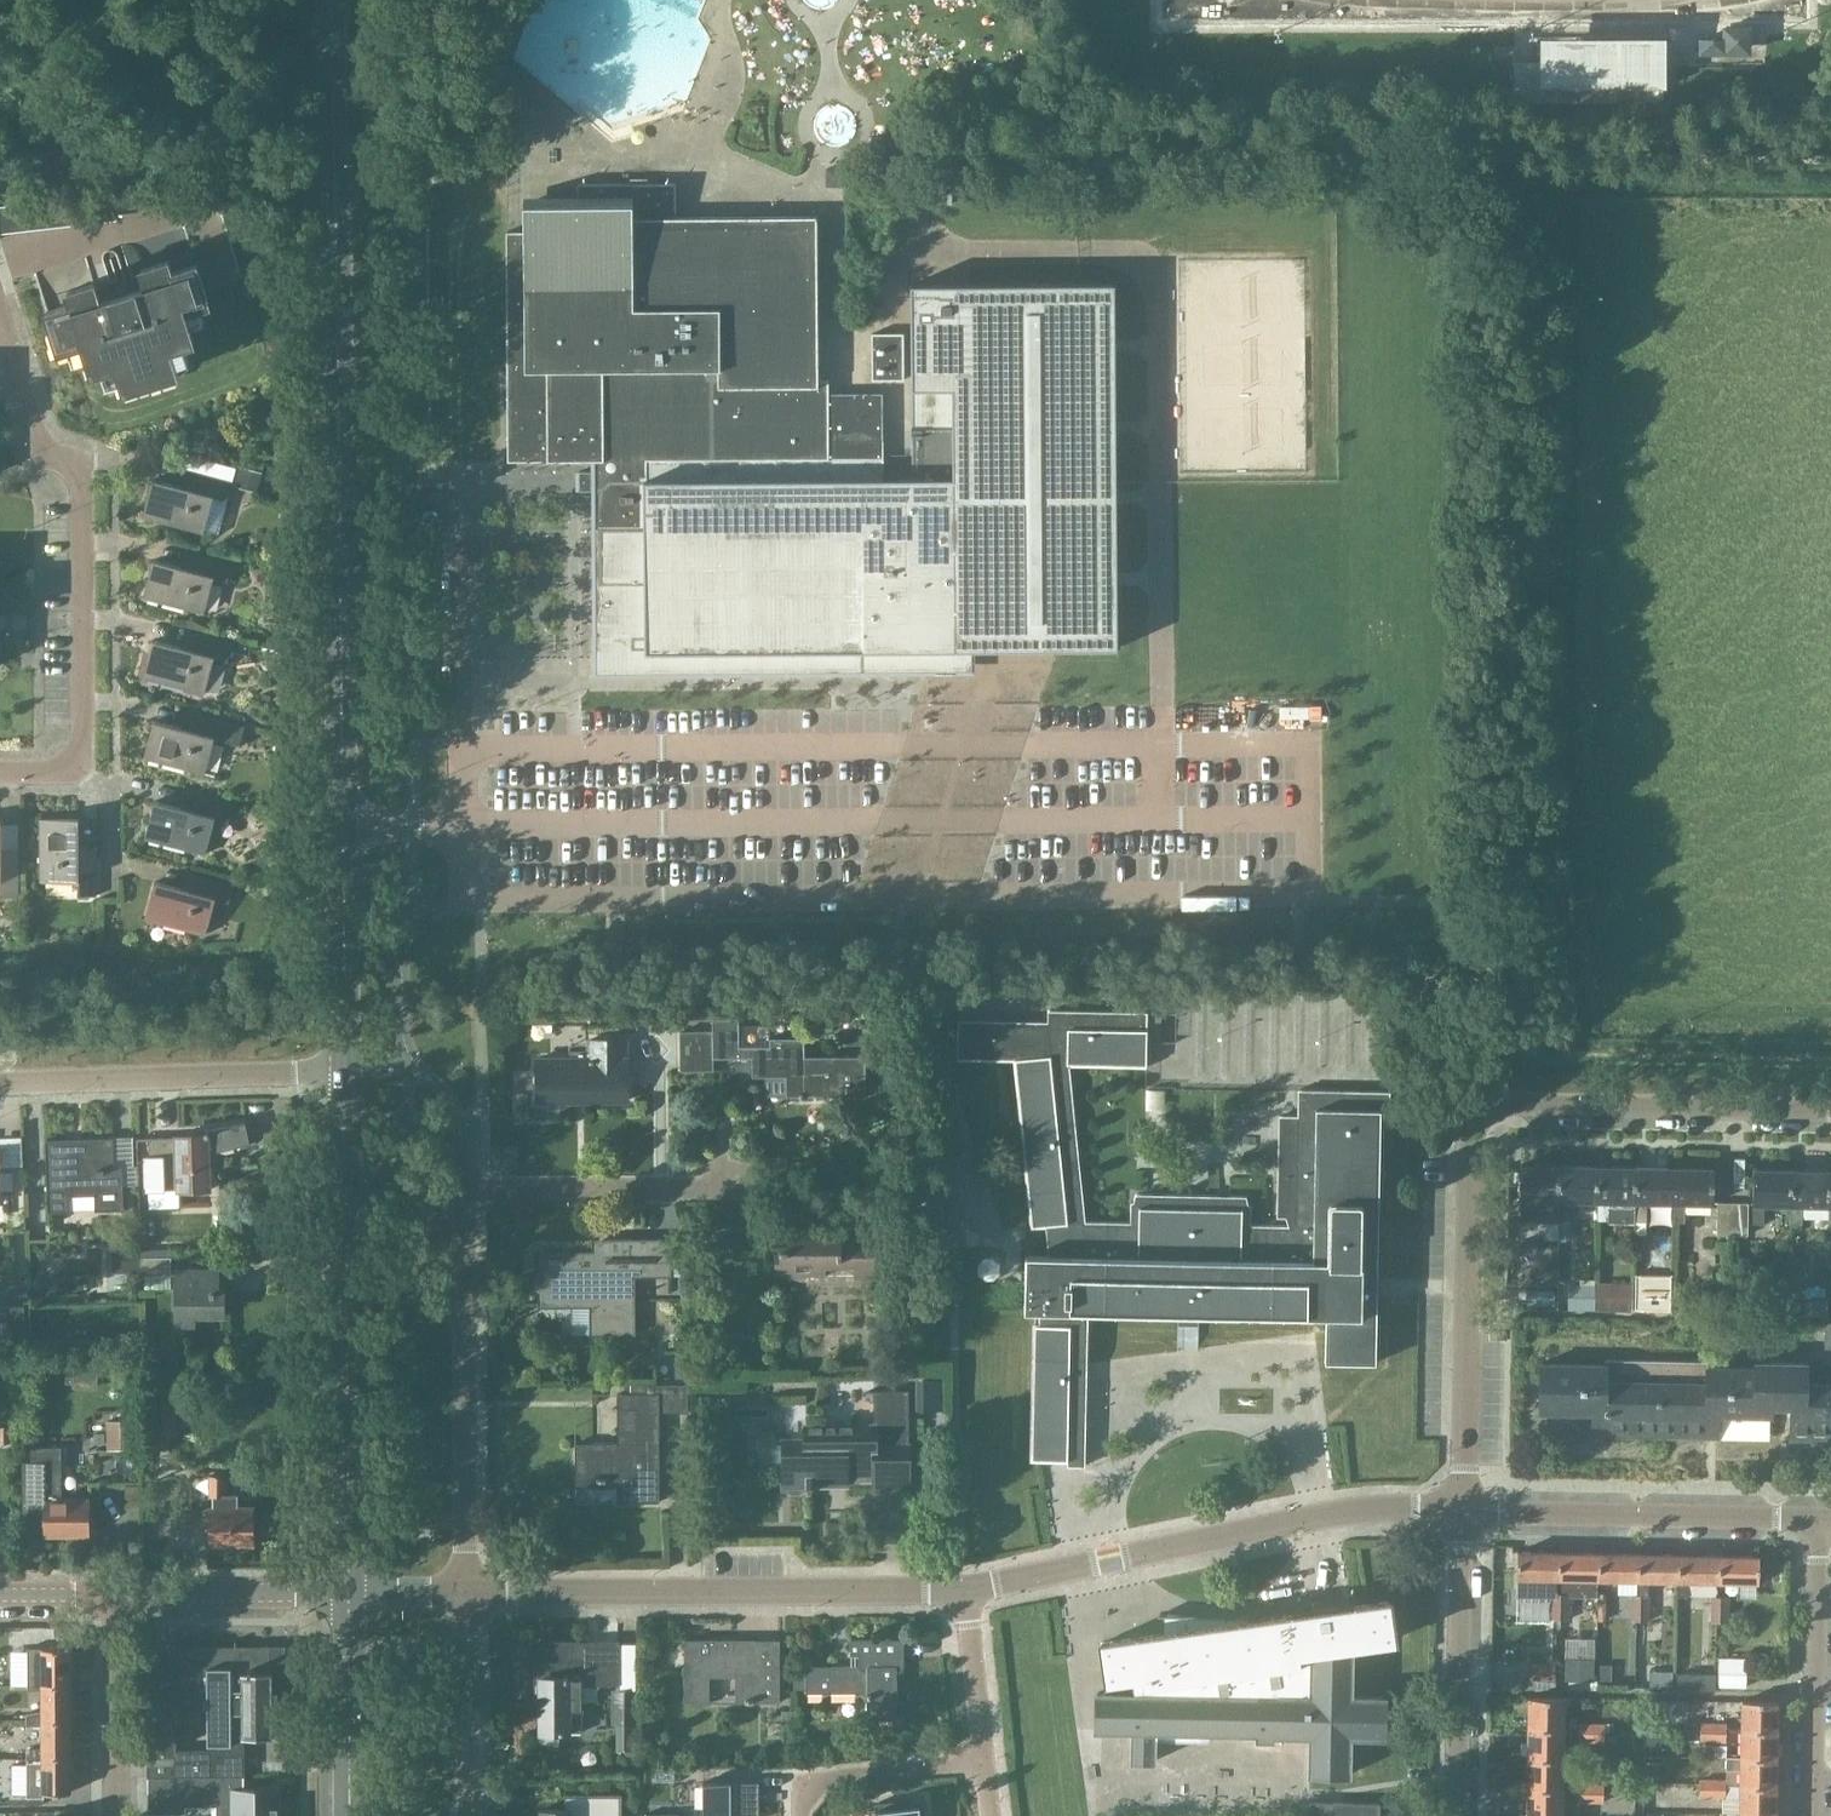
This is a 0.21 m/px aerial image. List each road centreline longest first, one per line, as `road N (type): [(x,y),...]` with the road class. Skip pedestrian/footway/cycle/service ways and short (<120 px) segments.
road 1 (tertiary): [(346,1071),(330,0)]
road 2 (unclassified): [(1463,1509),(1471,1103),(1830,1110)]
road 3 (tertiary): [(348,1592),(346,1071)]
road 4 (residential): [(1463,1509),(1342,1510),(965,1588)]
road 5 (residential): [(965,1588),(466,1591)]
road 6 (residential): [(77,766),(81,467),(38,441),(0,326)]
road 7 (residential): [(464,1189),(466,1591)]
road 8 (residential): [(1818,1518),(1463,1509)]
road 9 (unclassified): [(0,1083),(346,1071)]
road 10 (track): [(505,183),(473,185),(454,202),(456,481)]
road 11 (unclassified): [(1456,1815),(1463,1509)]
road 12 (residential): [(1812,1815),(1818,1518)]
road 13 (residential): [(464,1189),(748,1188)]
road 14 (unclassified): [(348,1592),(115,1594)]
road 15 (residential): [(468,1815),(466,1591)]
road 16 (tertiary): [(350,1815),(348,1592)]
road 17 (residential): [(116,1815),(115,1594)]
road 18 (residential): [(802,1815),(802,1782),(984,1760)]
road 19 (unclassified): [(984,1760),(965,1588)]
road 20 (residential): [(110,896),(109,802),(77,766)]

